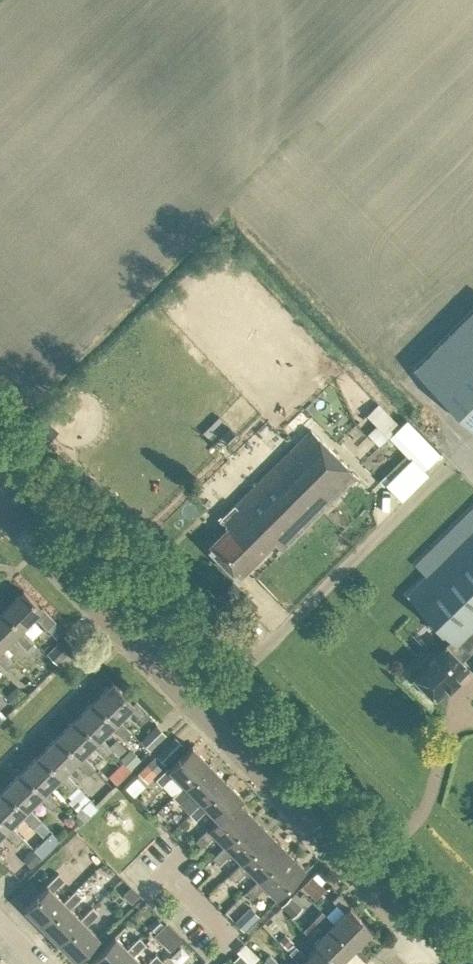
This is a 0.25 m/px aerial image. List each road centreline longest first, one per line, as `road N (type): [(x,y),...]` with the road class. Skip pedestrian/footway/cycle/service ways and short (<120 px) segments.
road 1 (residential): [(419,938),(0,509)]

